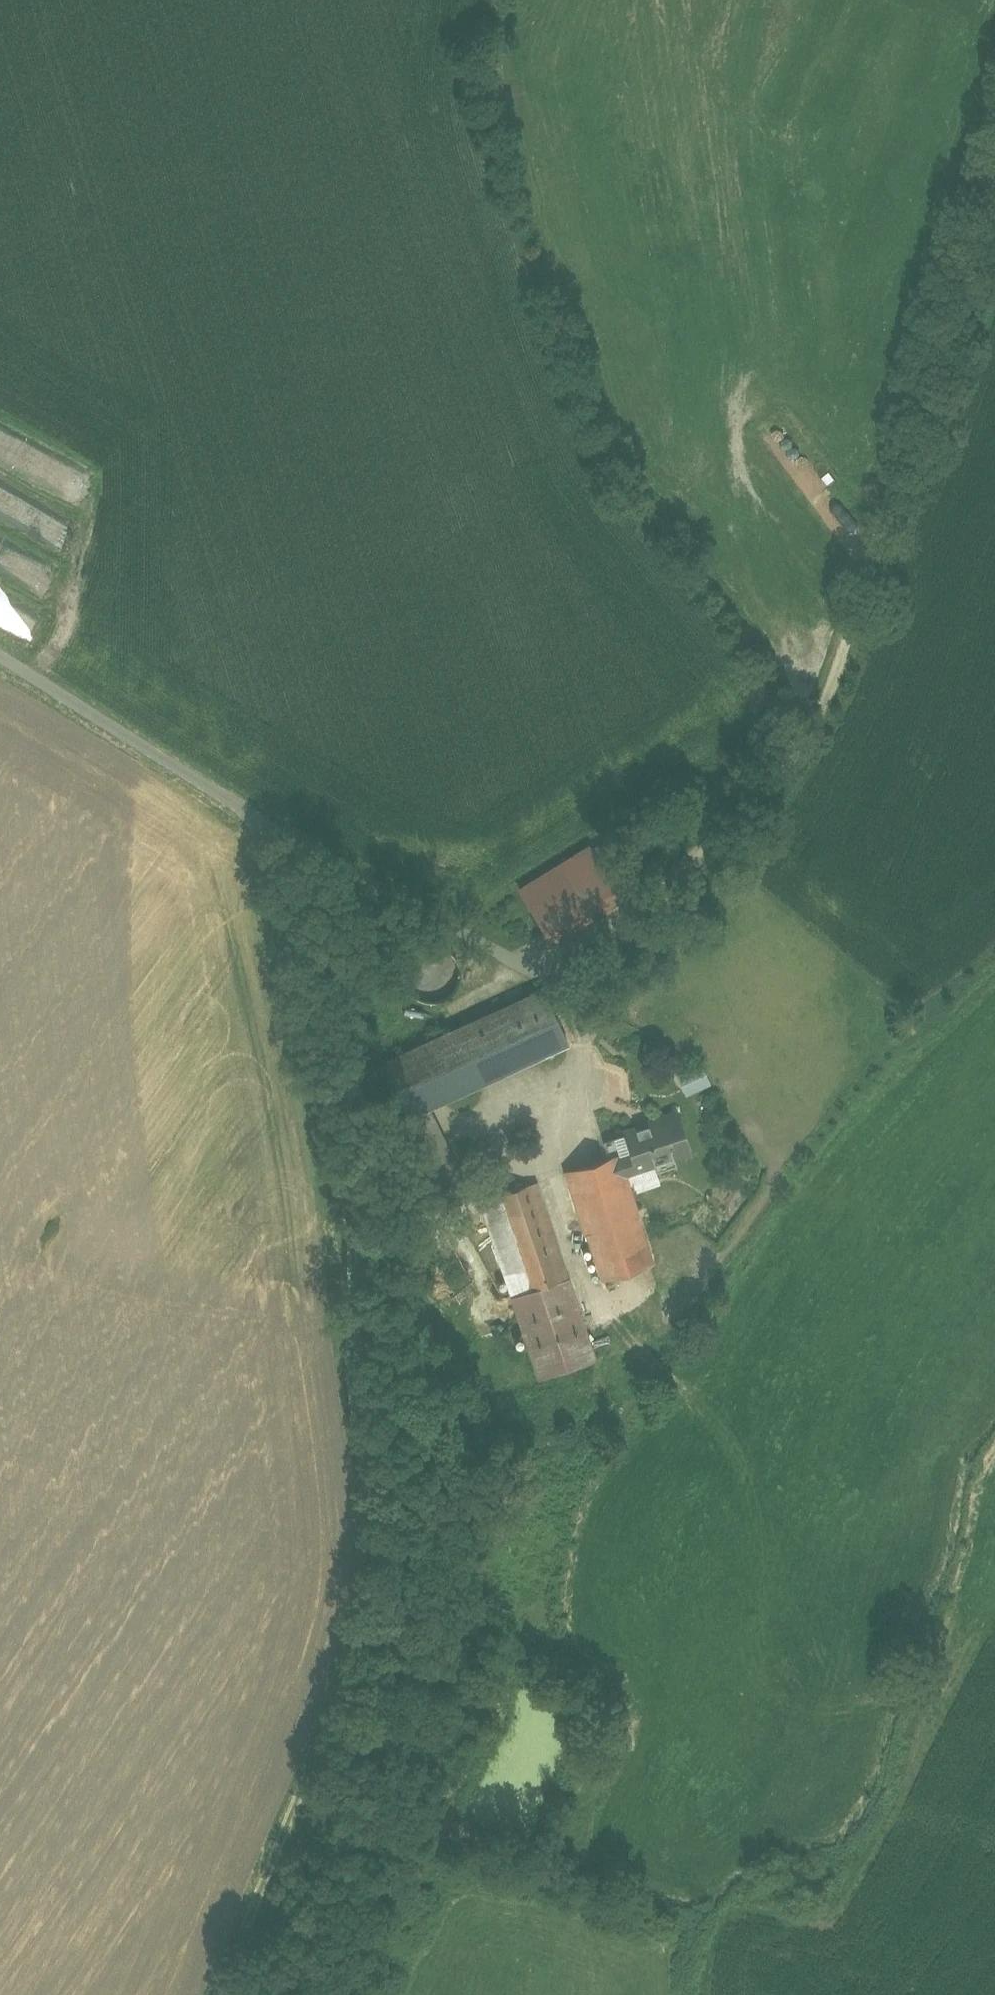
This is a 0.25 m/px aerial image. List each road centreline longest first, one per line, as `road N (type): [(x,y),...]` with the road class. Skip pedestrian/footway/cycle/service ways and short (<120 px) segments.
road 1 (track): [(249,810),(266,911),(358,1245),(345,1400),(357,1516),(350,1617),(211,1994)]
road 2 (track): [(644,899),(813,733),(994,206)]
road 3 (unclassified): [(0,648),(249,810),(553,965),(592,1021)]

